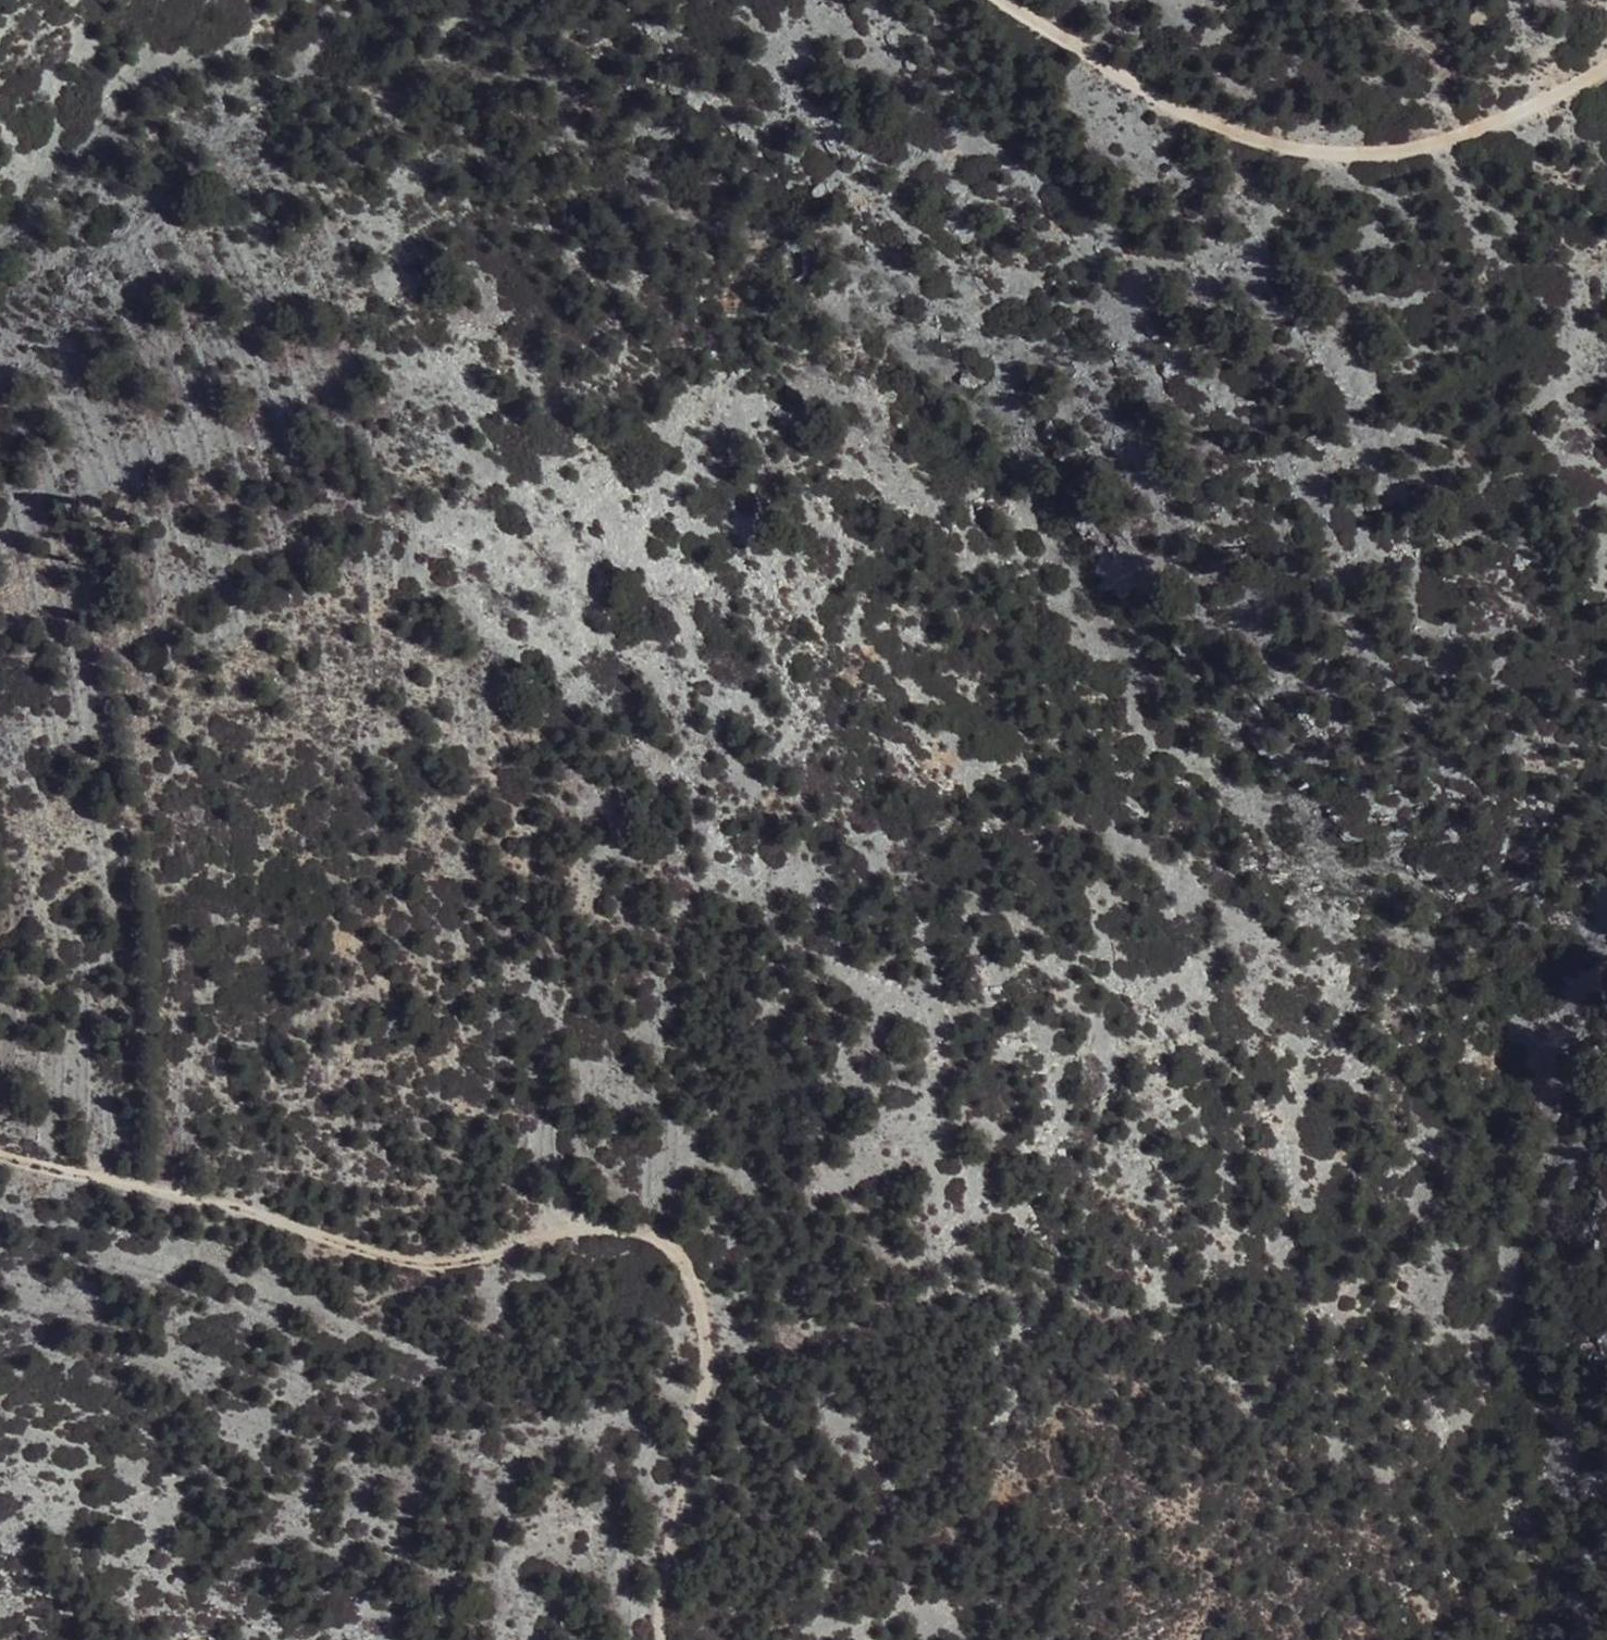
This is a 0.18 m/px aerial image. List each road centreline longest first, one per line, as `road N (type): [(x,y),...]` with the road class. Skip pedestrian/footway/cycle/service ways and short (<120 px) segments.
road 1 (track): [(0,1154),(134,1194),(203,1201),(414,1267),(630,1226),(675,1246),(709,1317),(669,1639)]
road 2 (track): [(1009,0),(1189,110),(1253,140),(1302,149),(1438,144),(1606,64)]

